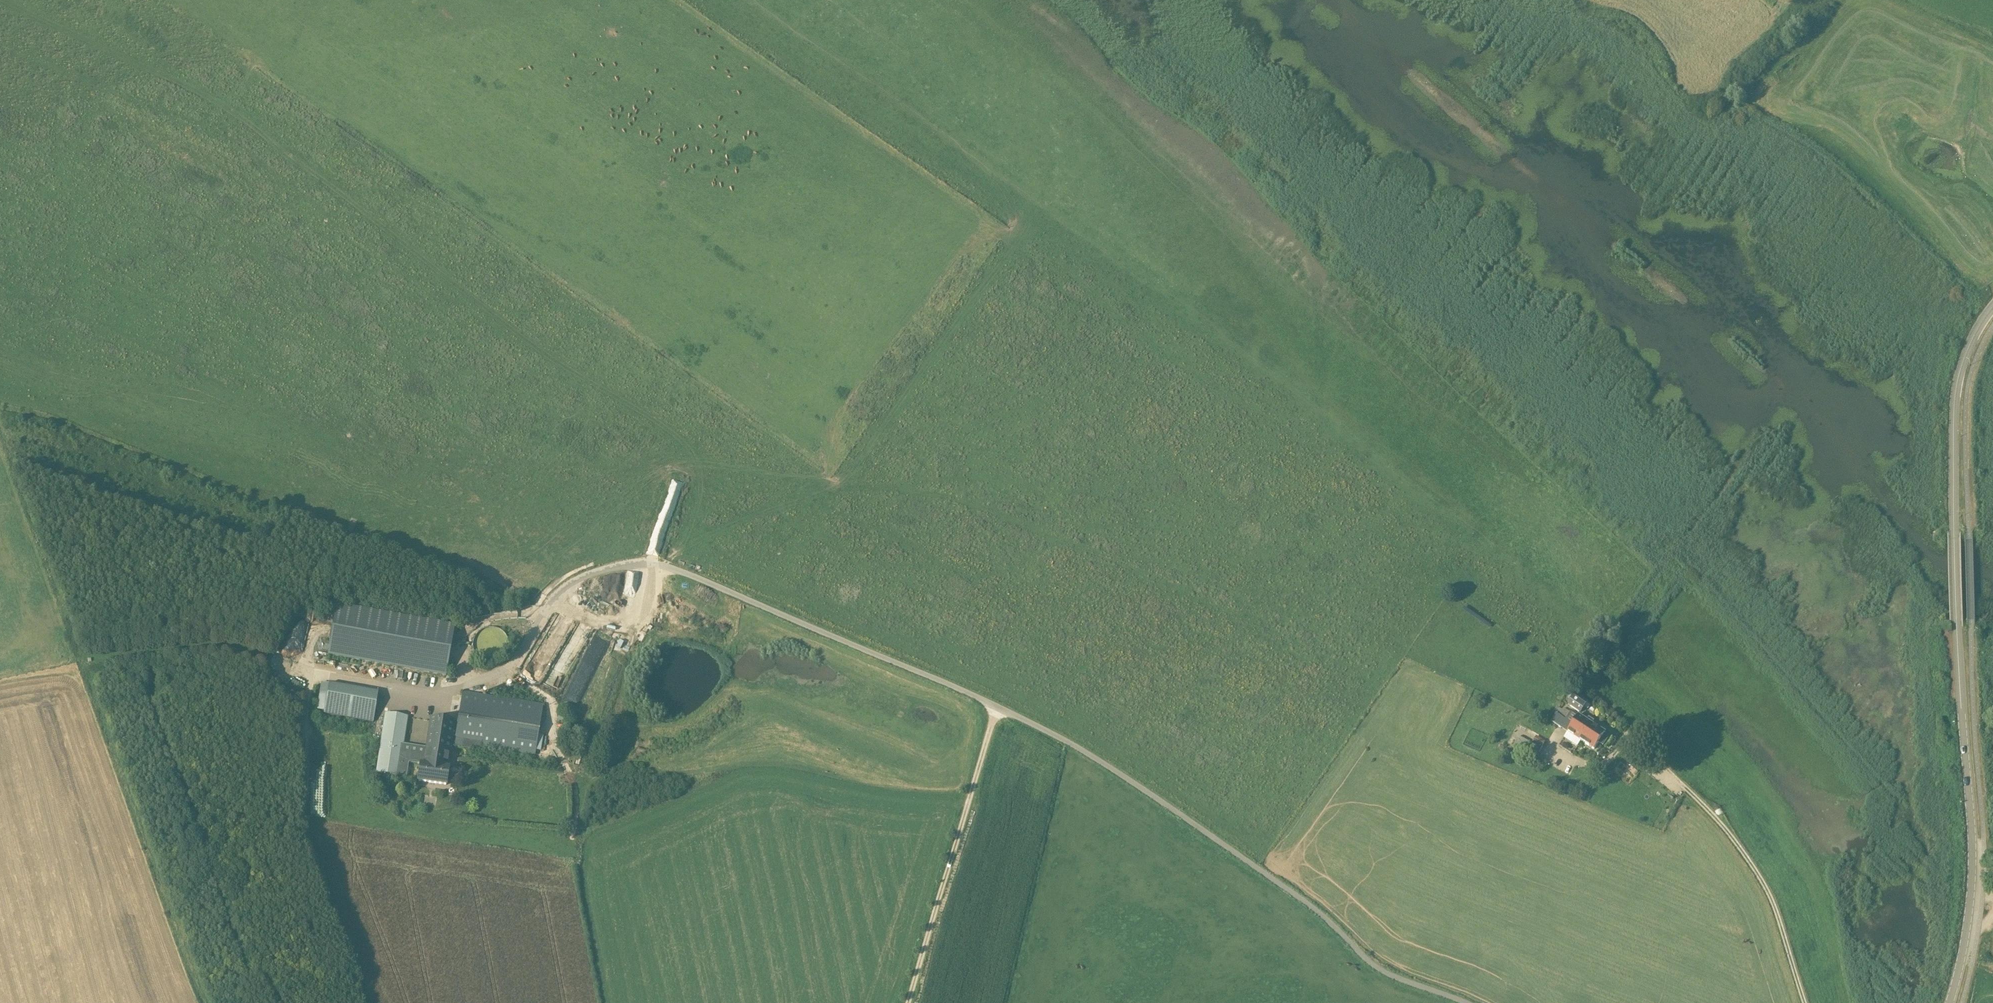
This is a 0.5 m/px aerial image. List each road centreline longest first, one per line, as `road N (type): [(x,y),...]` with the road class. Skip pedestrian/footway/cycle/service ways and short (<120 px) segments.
road 1 (track): [(1467,1002),(1380,969),(1301,897),(1071,744),(678,572),(615,567)]
road 2 (tertiary): [(1949,1002),(1972,884),(1957,628),(1956,392),(1973,332),(1992,305)]
road 3 (track): [(0,678),(82,659),(206,1002)]
road 4 (track): [(1806,1002),(1771,897),(1724,828),(1640,746),(1621,748),(1601,764),(1580,762)]
road 5 (track): [(997,707),(907,1002)]
road 6 (track): [(273,657),(221,645),(82,659)]

